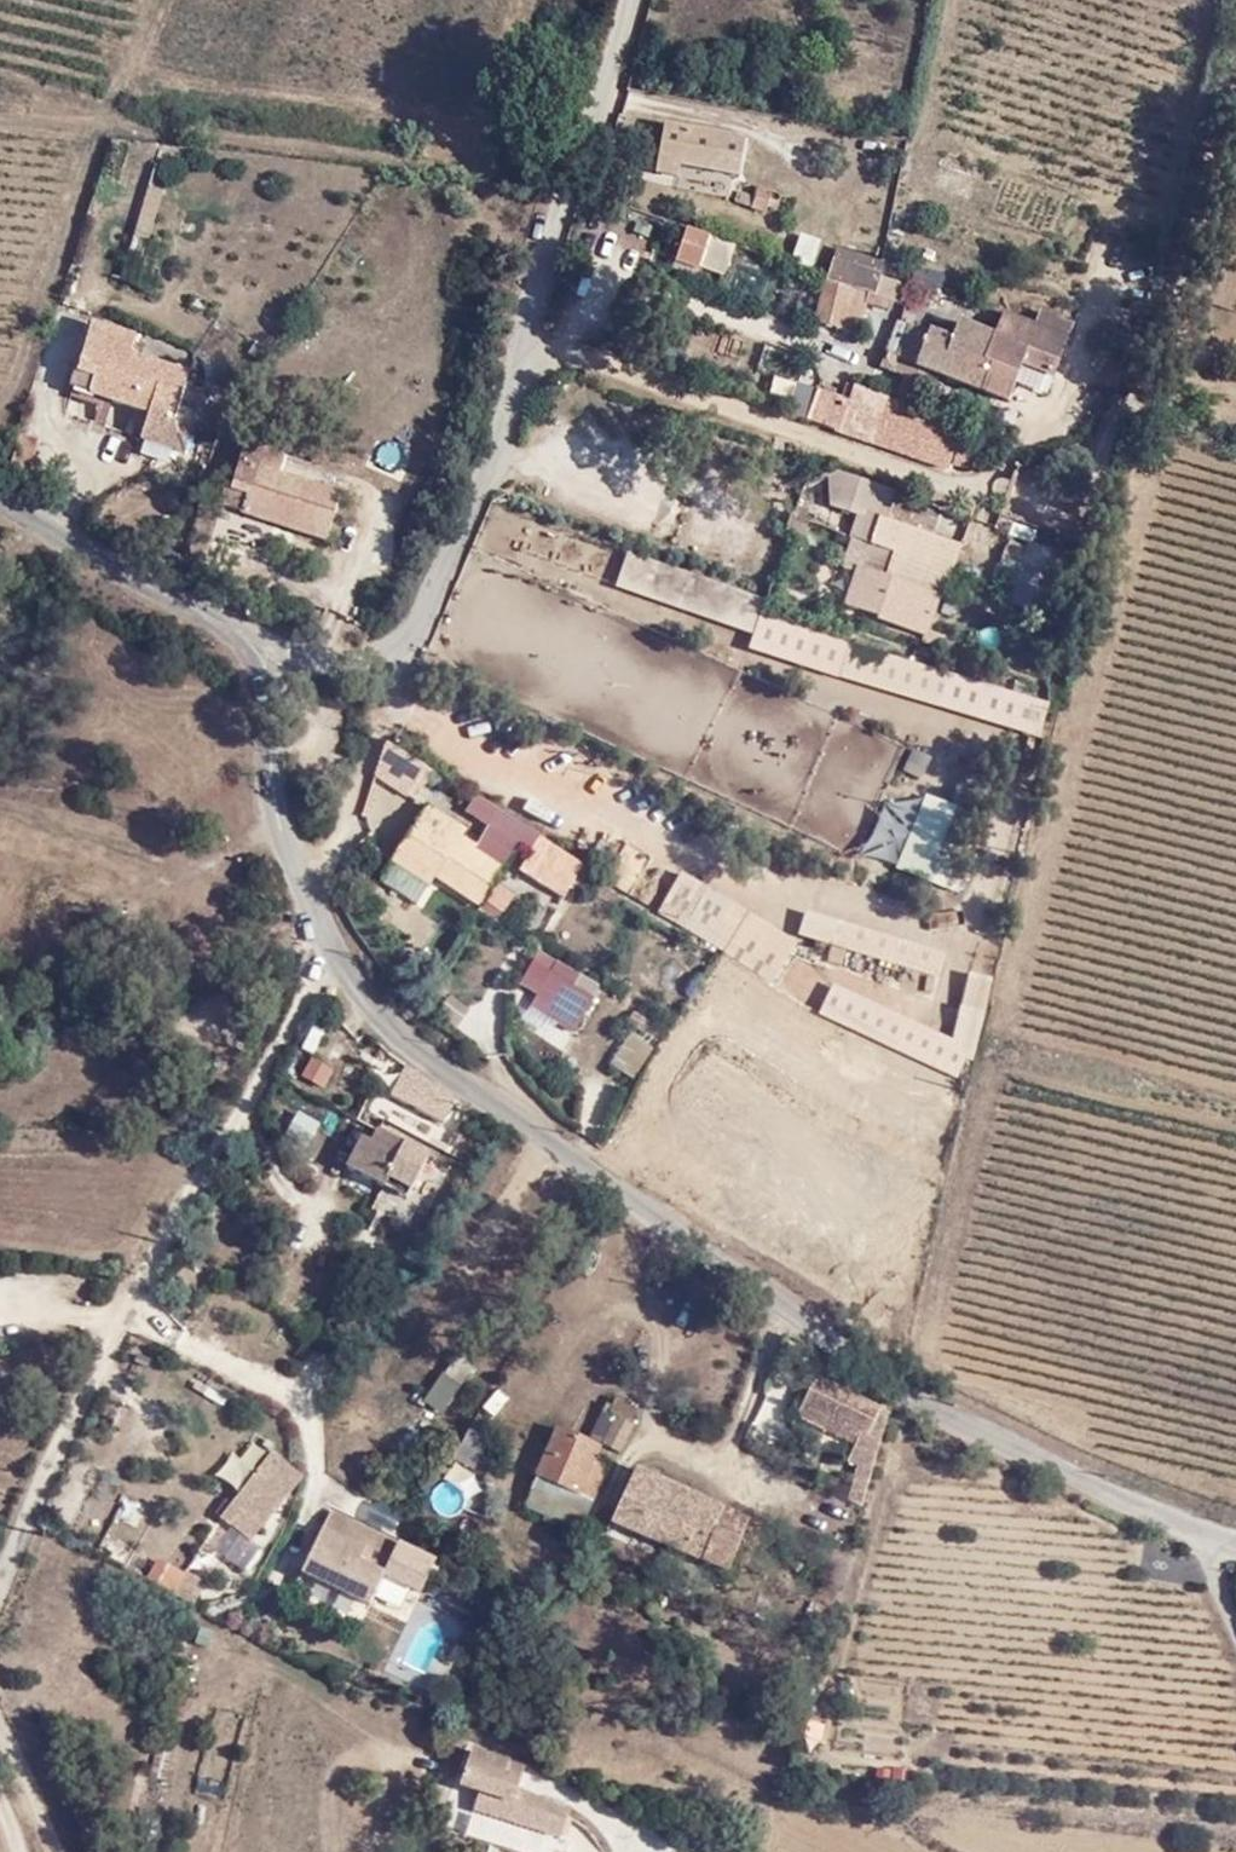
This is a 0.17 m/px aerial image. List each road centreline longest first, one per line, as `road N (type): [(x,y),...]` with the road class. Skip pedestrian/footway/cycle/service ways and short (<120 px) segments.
road 1 (residential): [(327,956),(365,1009),(519,1135),(907,1402),(1222,1546)]
road 2 (unclassified): [(327,956),(39,1494),(0,1590)]
road 3 (unclassified): [(257,656),(350,675),(397,662),(422,622),(526,346)]
road 4 (unclassified): [(526,346),(986,490)]
road 5 (unclassified): [(526,346),(626,0)]
road 6 (residential): [(257,656),(264,812),(290,888),(327,956)]
road 7 (residential): [(0,513),(257,656)]
road 8 (unclassified): [(0,1708),(58,1851)]

